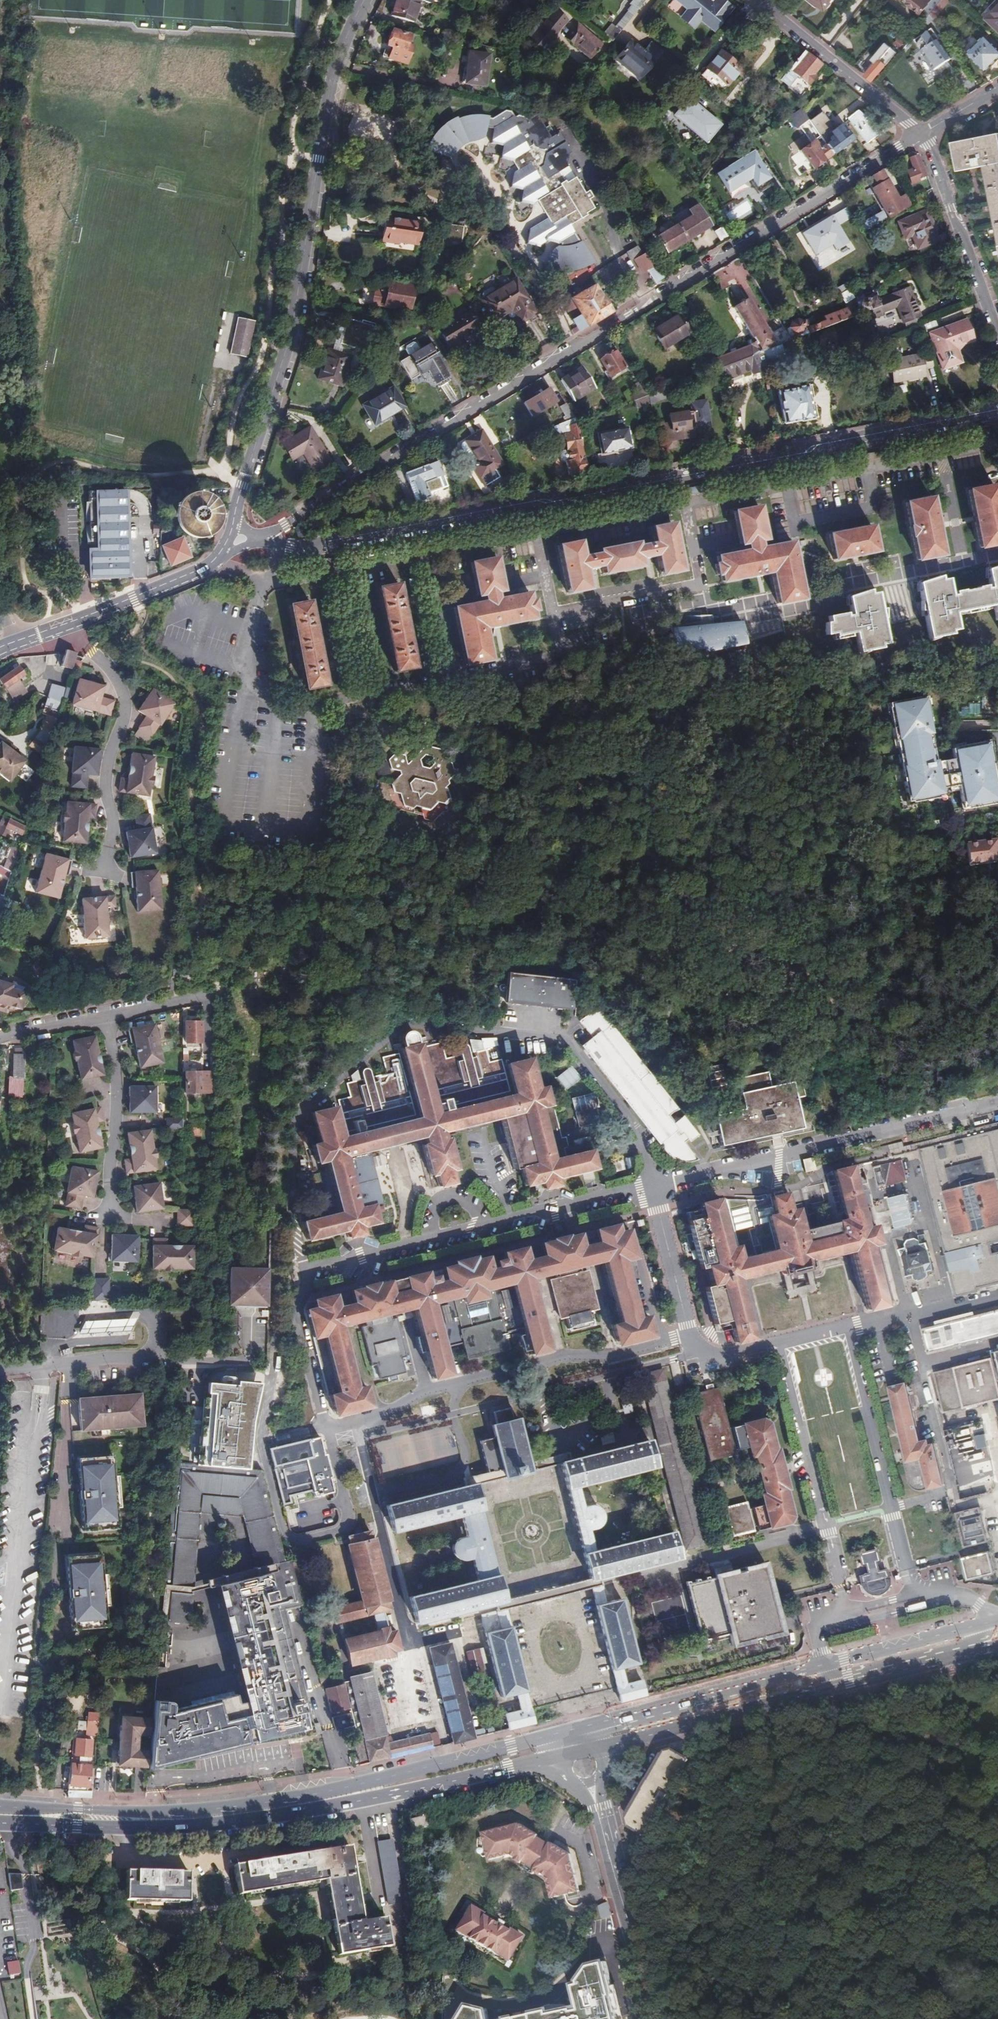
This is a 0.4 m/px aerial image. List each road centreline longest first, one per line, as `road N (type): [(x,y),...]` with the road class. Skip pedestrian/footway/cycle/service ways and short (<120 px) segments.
road 1 (residential): [(920,136),(273,533)]
road 2 (residential): [(273,533),(290,549),(310,548),(997,410)]
road 3 (tertiary): [(365,0),(331,91),(286,330),(218,555)]
road 4 (primary): [(0,1824),(139,1830),(289,1818),(557,1759)]
road 5 (primary): [(553,1737),(236,1806),(0,1805)]
road 6 (primary): [(997,1622),(598,1725)]
road 7 (primary): [(604,1749),(997,1649)]
road 8 (residential): [(103,870),(114,830),(107,763),(126,702),(103,659),(62,625)]
road 9 (secondary): [(595,1803),(652,2018)]
road 10 (residential): [(997,336),(920,136)]
road 11 (residential): [(920,136),(760,0)]
road 12 (residential): [(107,1017),(117,1100),(110,1218)]
road 13 (tertiary): [(62,625),(215,559)]
road 14 (track): [(869,1680),(886,1726),(997,1759)]
road 15 (residential): [(147,1357),(0,1371)]

